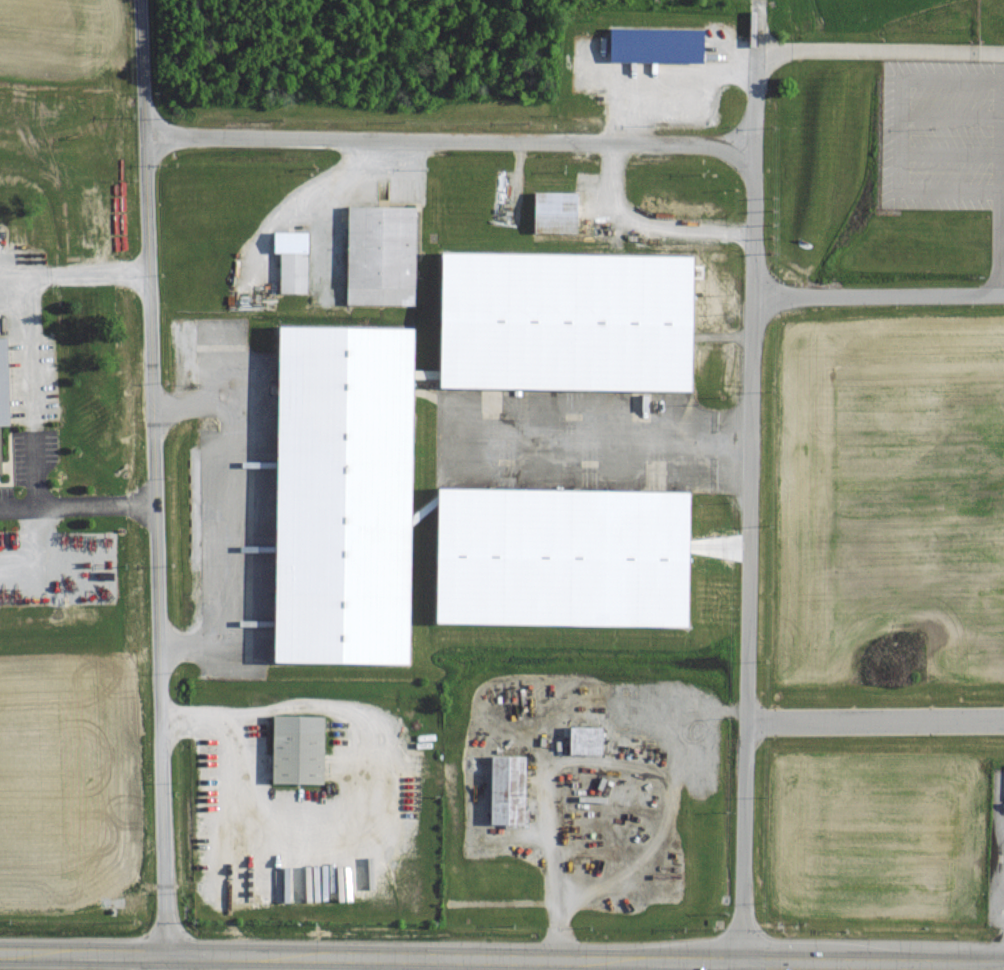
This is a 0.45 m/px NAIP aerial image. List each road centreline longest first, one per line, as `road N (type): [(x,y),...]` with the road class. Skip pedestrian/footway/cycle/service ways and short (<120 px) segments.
road 1 (primary): [(0,951),(1003,965)]
road 2 (residential): [(167,969),(144,0)]
road 3 (residential): [(760,0),(746,961)]
road 4 (residential): [(150,136),(755,144)]
road 5 (residential): [(1003,721),(750,722)]
road 6 (residential): [(755,299),(1003,295)]

